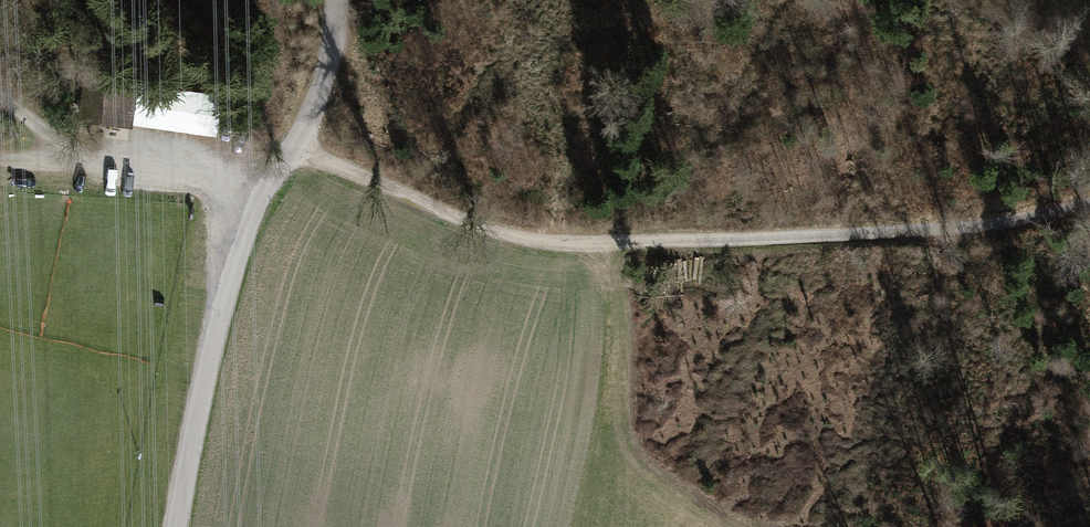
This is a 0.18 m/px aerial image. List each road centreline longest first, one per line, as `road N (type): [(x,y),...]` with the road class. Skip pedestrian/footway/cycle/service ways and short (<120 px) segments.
road 1 (track): [(292,147),(539,239),(873,233),(1089,197)]
road 2 (unclassified): [(338,0),(323,80),(259,197),(224,301),(176,526)]
road 3 (track): [(616,238),(618,432),(640,462),(730,526)]
road 4 (track): [(72,158),(259,197)]

